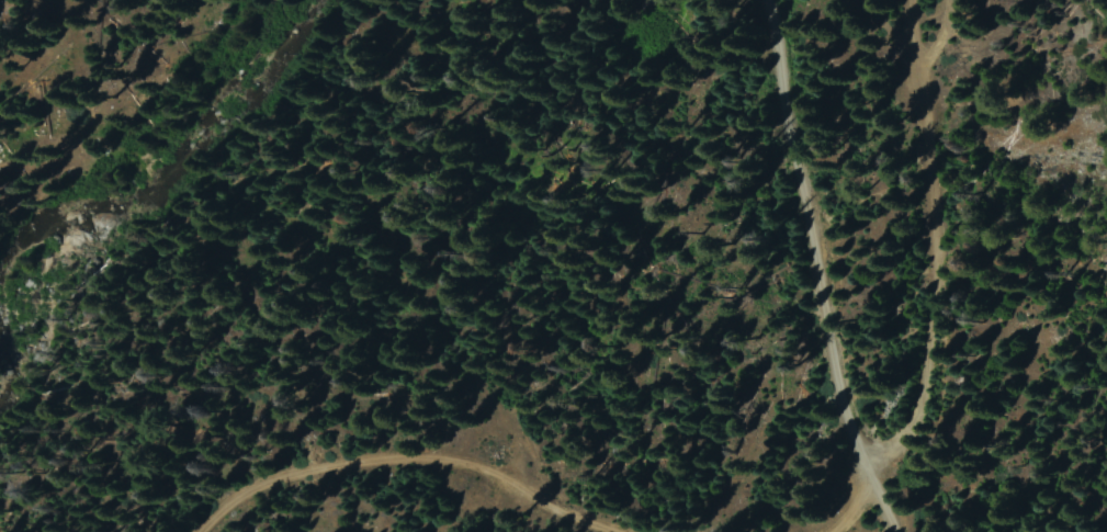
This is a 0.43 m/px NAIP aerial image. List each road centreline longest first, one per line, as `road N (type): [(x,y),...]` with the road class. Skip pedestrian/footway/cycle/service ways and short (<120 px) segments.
road 1 (track): [(868,488),(923,398),(934,340),(960,0)]
road 2 (residential): [(868,488),(828,358),(767,0)]
road 3 (track): [(211,531),(251,486),(334,464),(421,457),(493,473),(564,519),(612,531)]

